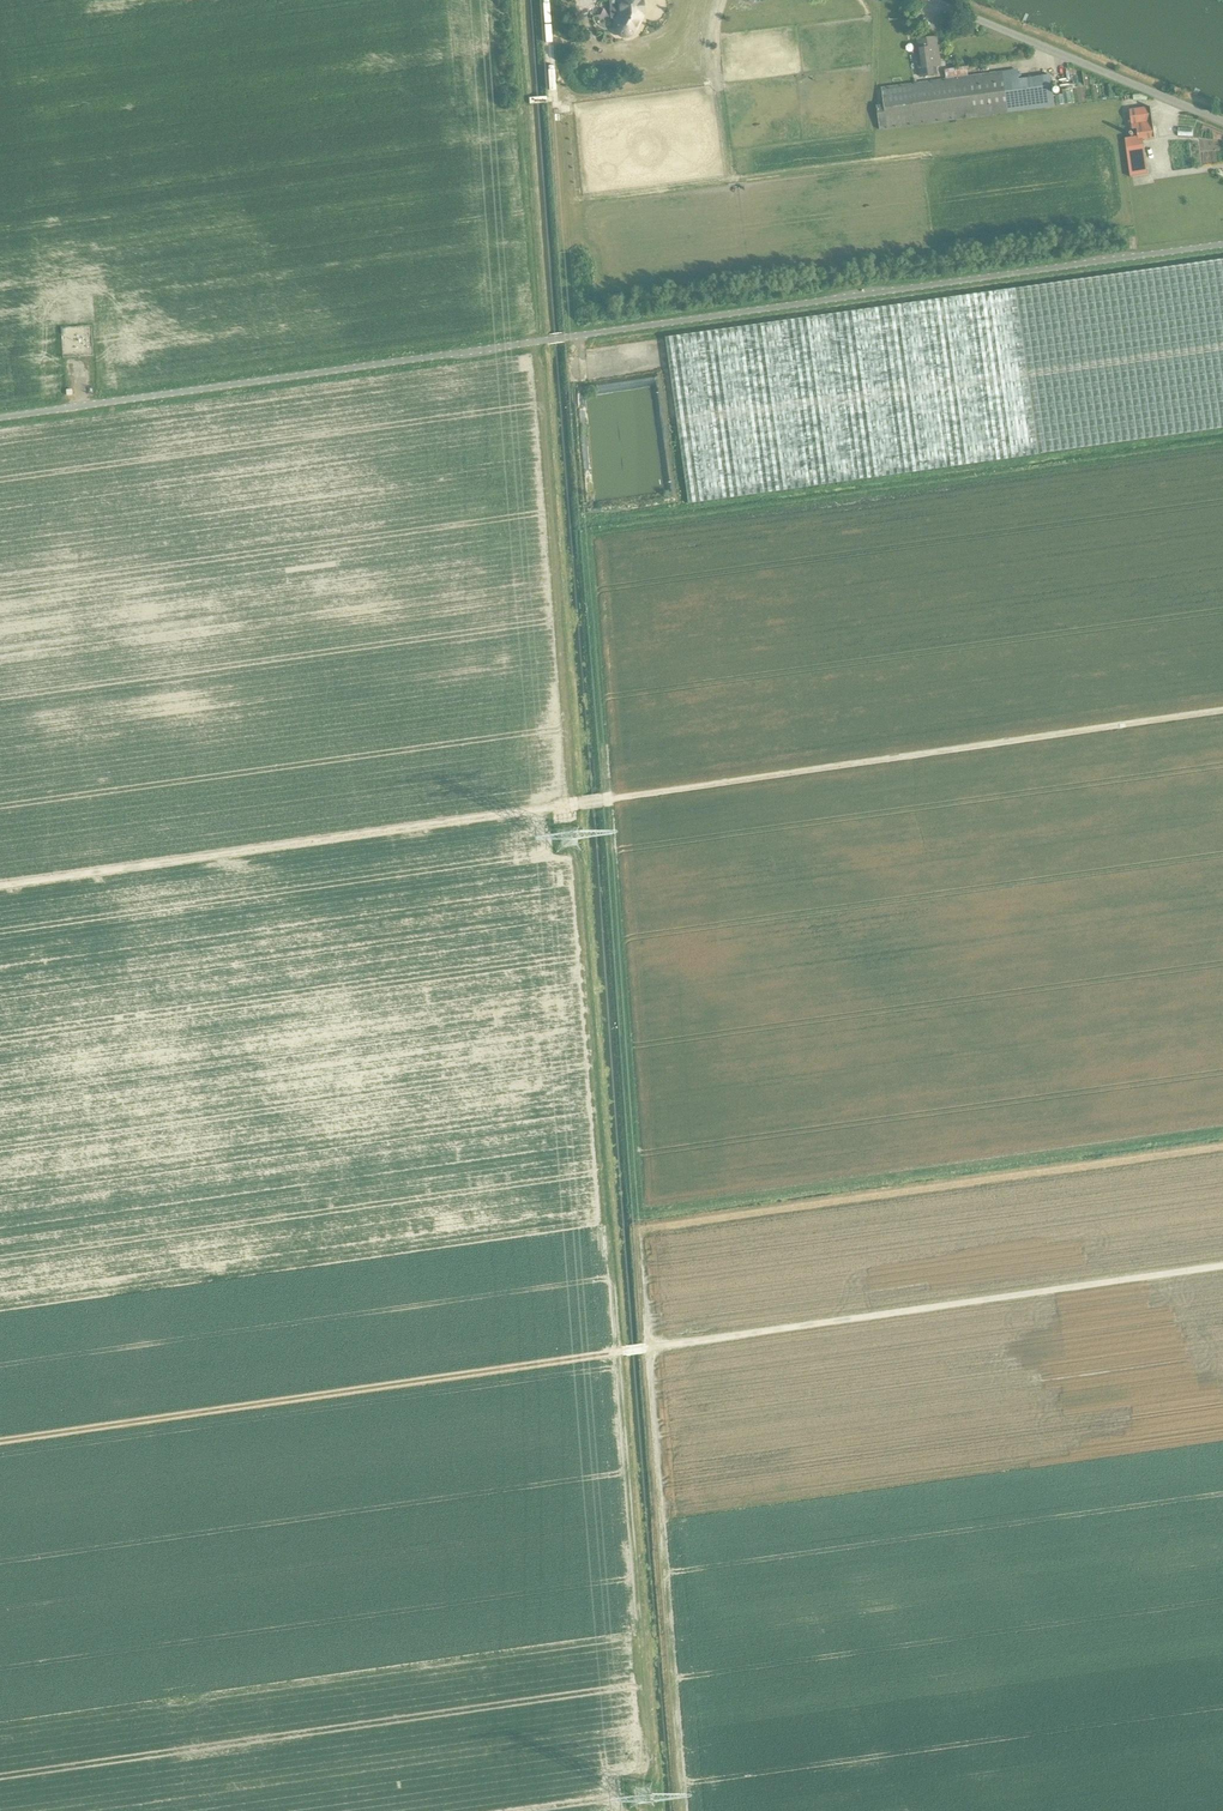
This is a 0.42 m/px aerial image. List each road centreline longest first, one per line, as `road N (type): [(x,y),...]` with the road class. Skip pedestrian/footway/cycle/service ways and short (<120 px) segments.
road 1 (unclassified): [(0,418),(1222,244)]
road 2 (track): [(0,1441),(1222,1268)]
road 3 (unclassified): [(1222,123),(931,0)]

